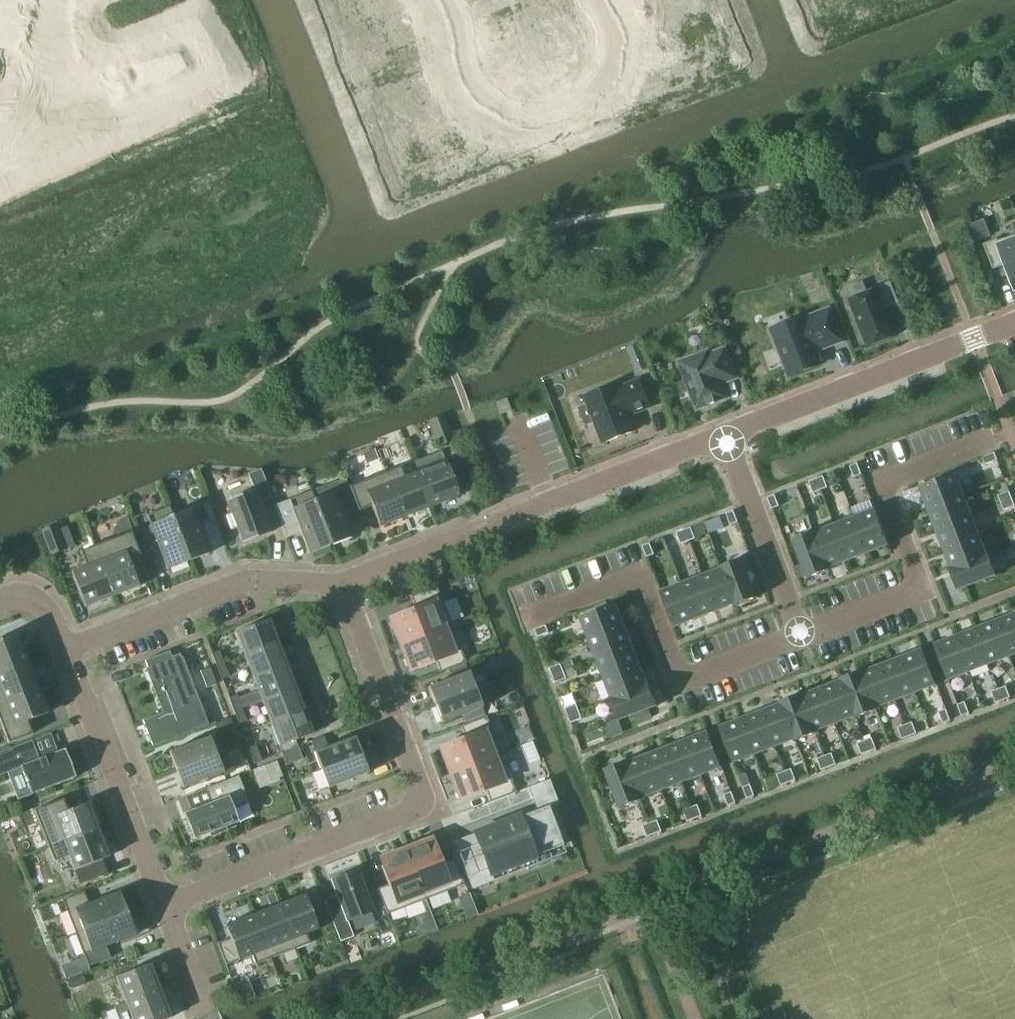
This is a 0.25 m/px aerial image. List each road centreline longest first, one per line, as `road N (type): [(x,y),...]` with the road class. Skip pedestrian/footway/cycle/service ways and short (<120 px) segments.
road 1 (residential): [(343,581),(420,778),(417,802),(395,822),(165,907)]
road 2 (residential): [(343,581),(726,435)]
road 3 (residential): [(801,633),(921,585),(888,483),(994,439)]
road 4 (residential): [(801,633),(681,674),(638,580),(528,620)]
road 5 (residential): [(437,0),(465,86),(491,111),(515,120),(584,106),(607,86),(624,45),(609,0)]
road 6 (residential): [(726,435),(1014,323)]
road 7 (residential): [(67,649),(247,582),(343,581)]
road 8 (residential): [(67,649),(165,907)]
road 9 (residential): [(726,435),(801,633)]
road 10 (residential): [(293,237),(214,58)]
road 11 (residential): [(72,123),(214,58)]
road 12 (residential): [(72,123),(60,0)]
road 13 (residential): [(165,907),(209,1018)]

